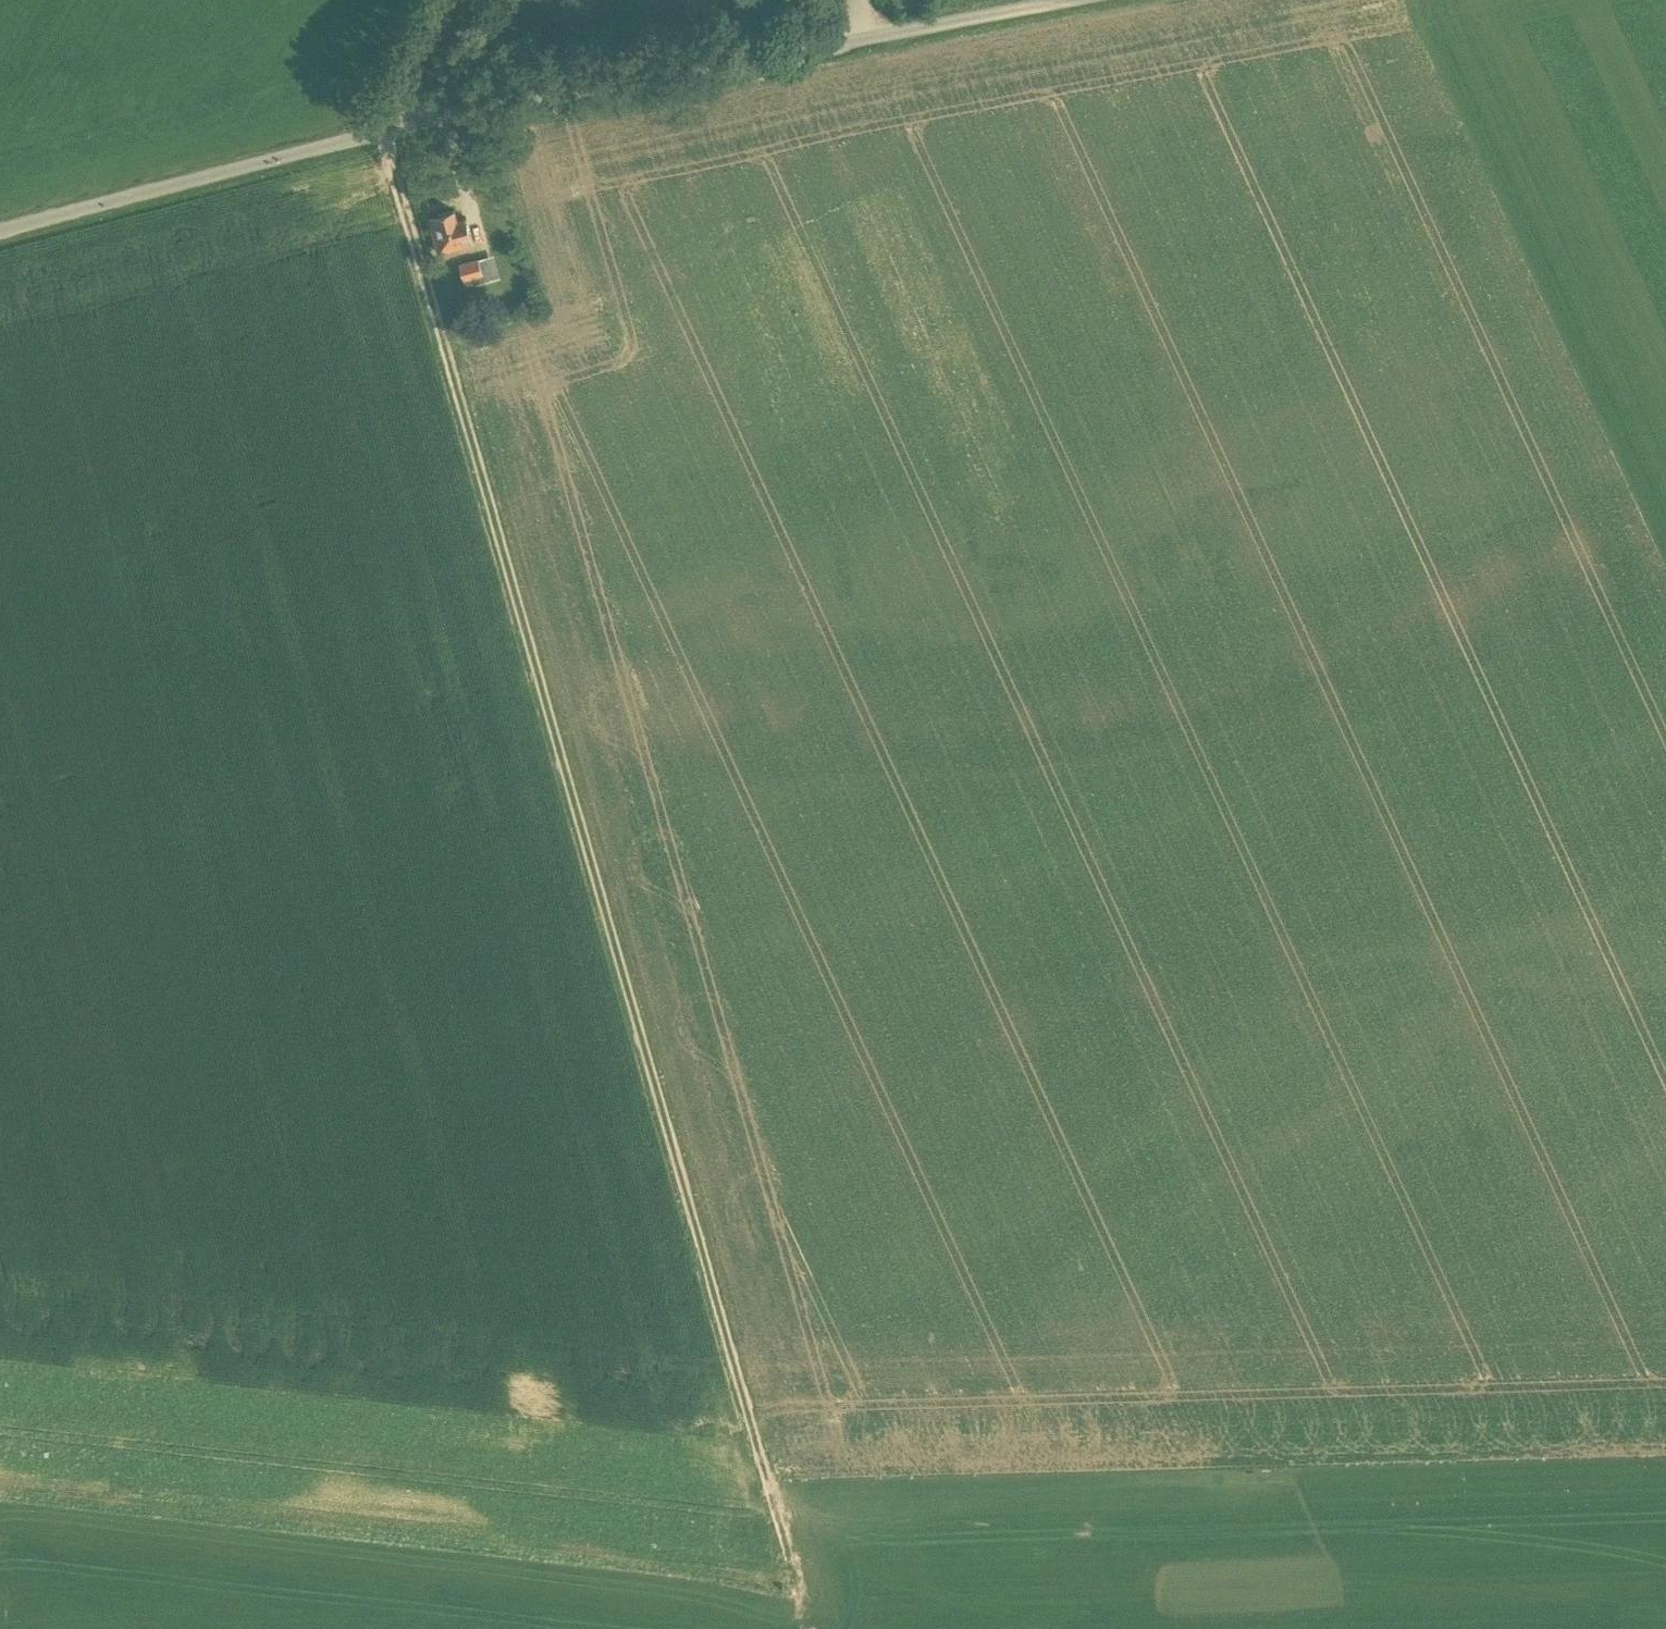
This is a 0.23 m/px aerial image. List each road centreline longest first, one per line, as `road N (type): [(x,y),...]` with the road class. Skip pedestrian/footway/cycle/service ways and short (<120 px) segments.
road 1 (unclassified): [(1088,0),(340,133),(0,229)]

